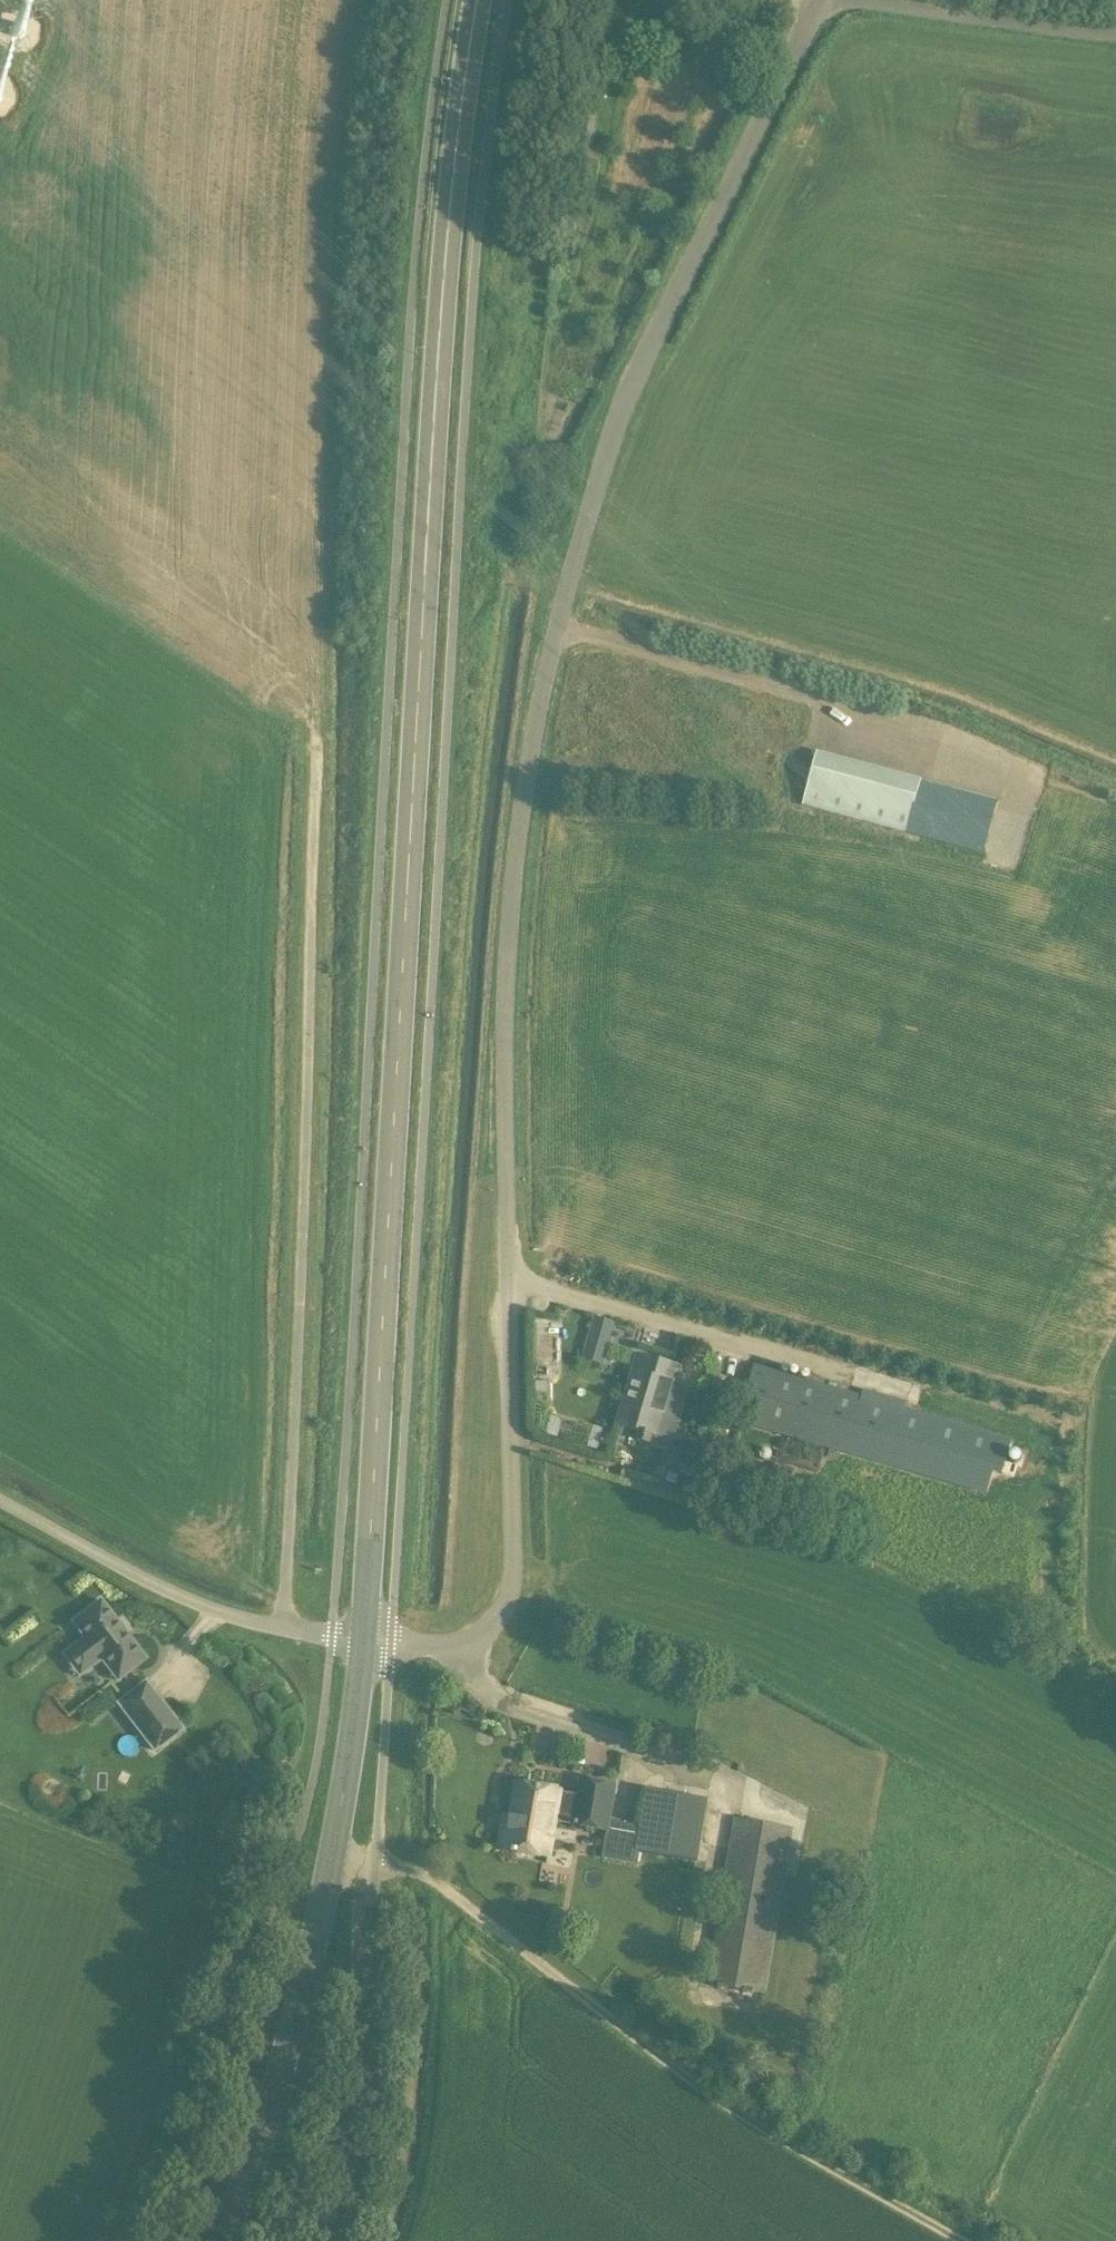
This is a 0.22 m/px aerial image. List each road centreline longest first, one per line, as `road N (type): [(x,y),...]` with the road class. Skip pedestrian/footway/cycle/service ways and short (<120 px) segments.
road 1 (unclassified): [(361,1645),(437,1650),(473,1643),(510,1599),(506,999),(511,912),(552,638),(624,403),(823,0)]
road 2 (tertiary): [(361,1645),(442,289),(475,0)]
road 3 (track): [(315,726),(302,1284),(280,1629)]
road 4 (tertiary): [(223,2240),(271,2104),(330,1855)]
road 5 (unclassified): [(361,1645),(239,1620),(163,1592),(0,1501)]
road 6 (tertiary): [(330,1855),(361,1645)]

